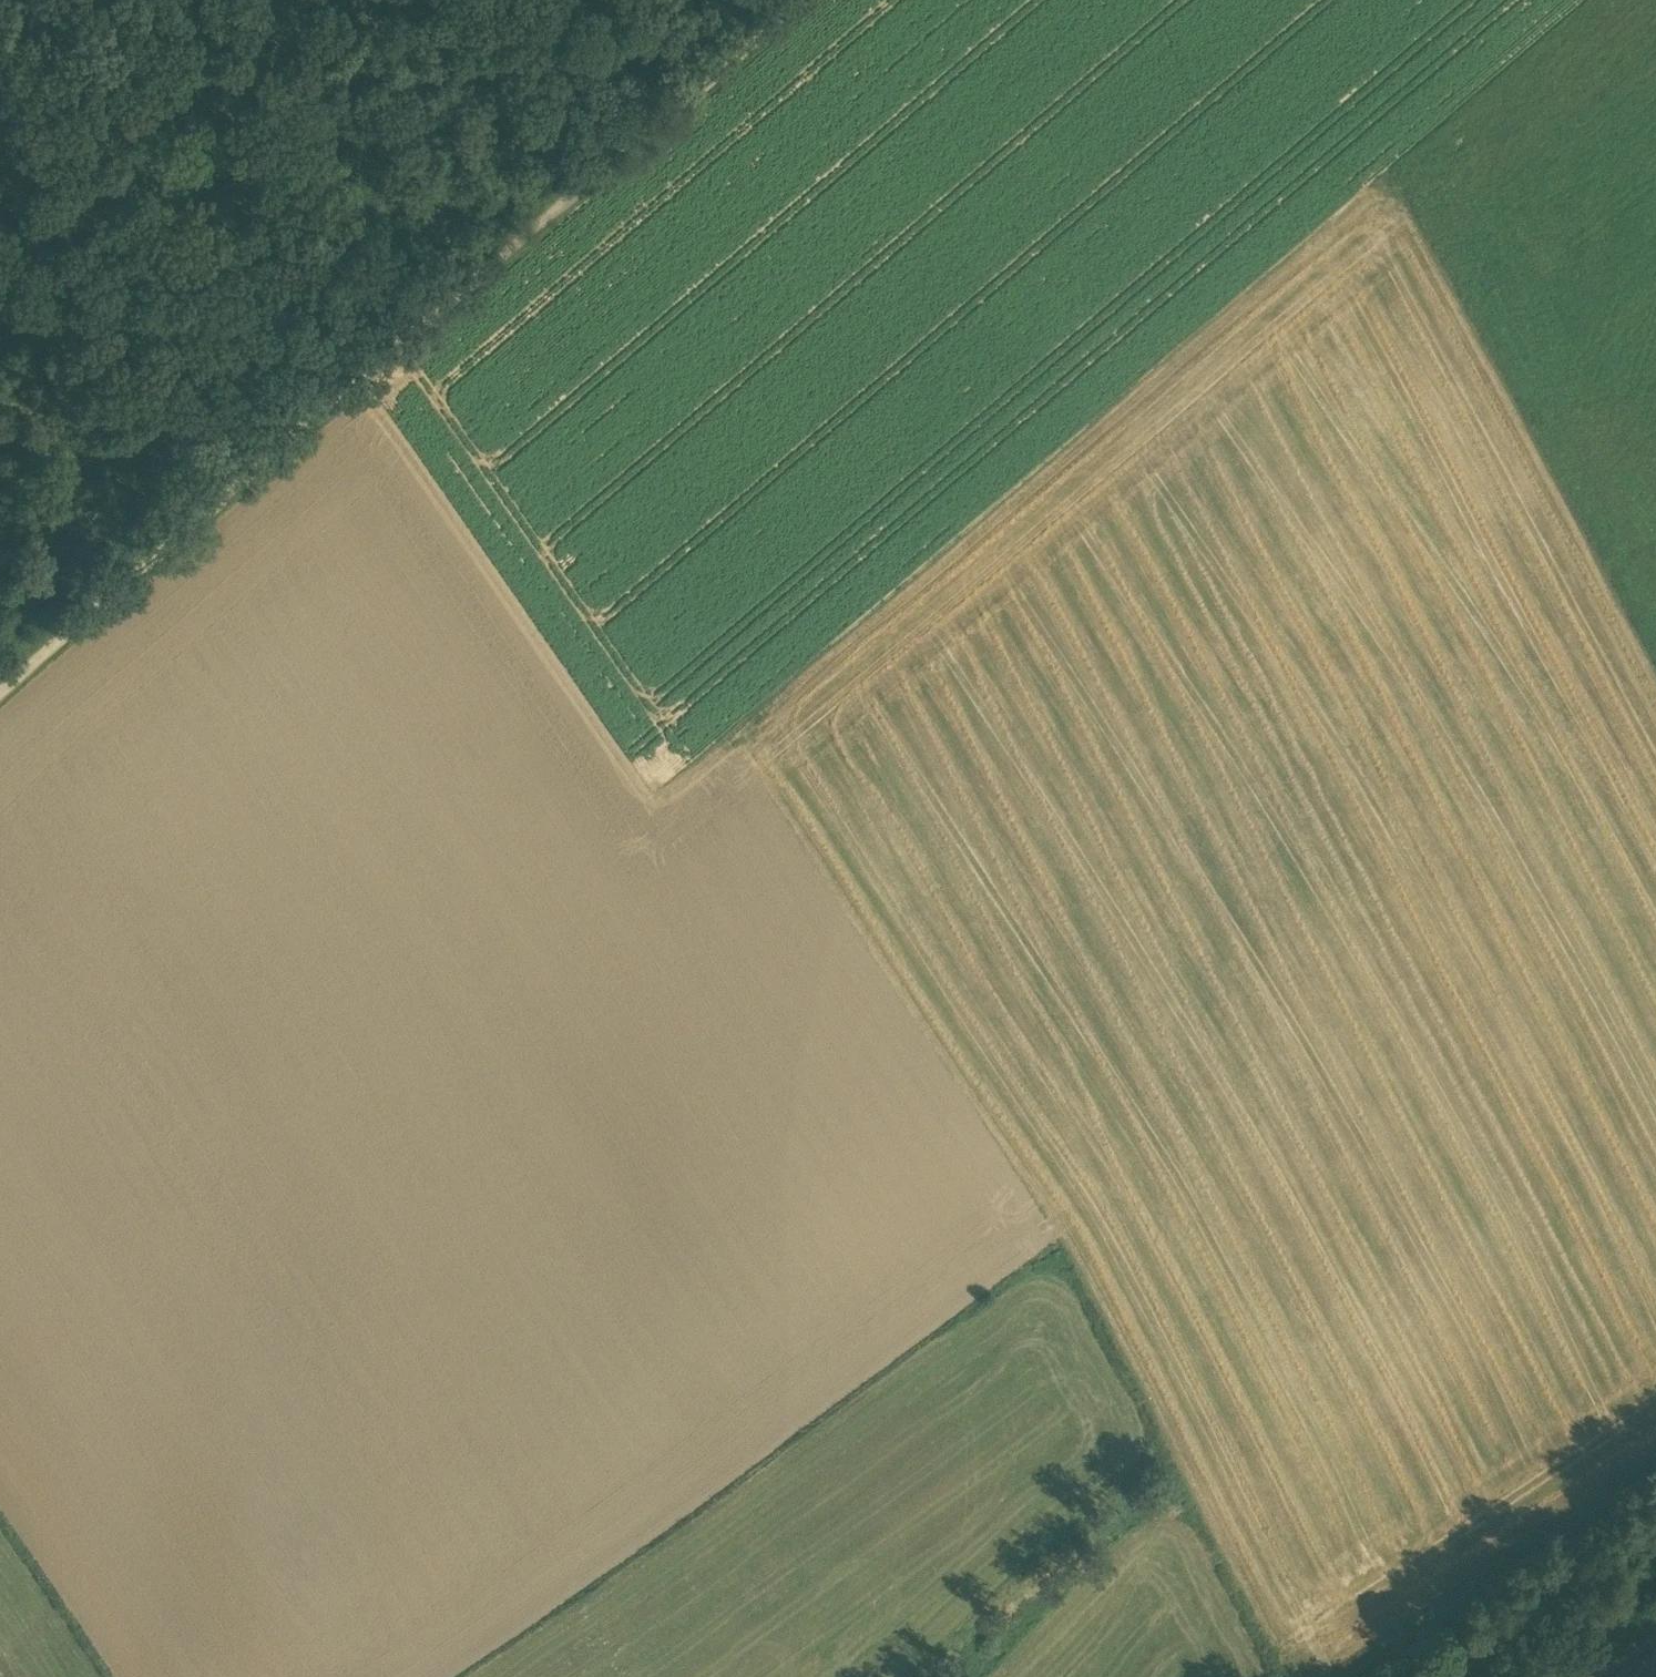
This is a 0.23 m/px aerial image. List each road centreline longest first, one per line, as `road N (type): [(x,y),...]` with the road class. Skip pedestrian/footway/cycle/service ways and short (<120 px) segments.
road 1 (track): [(401,339),(0,685)]
road 2 (track): [(802,0),(401,339)]
road 3 (track): [(1376,1676),(1491,1588),(1655,1494)]

